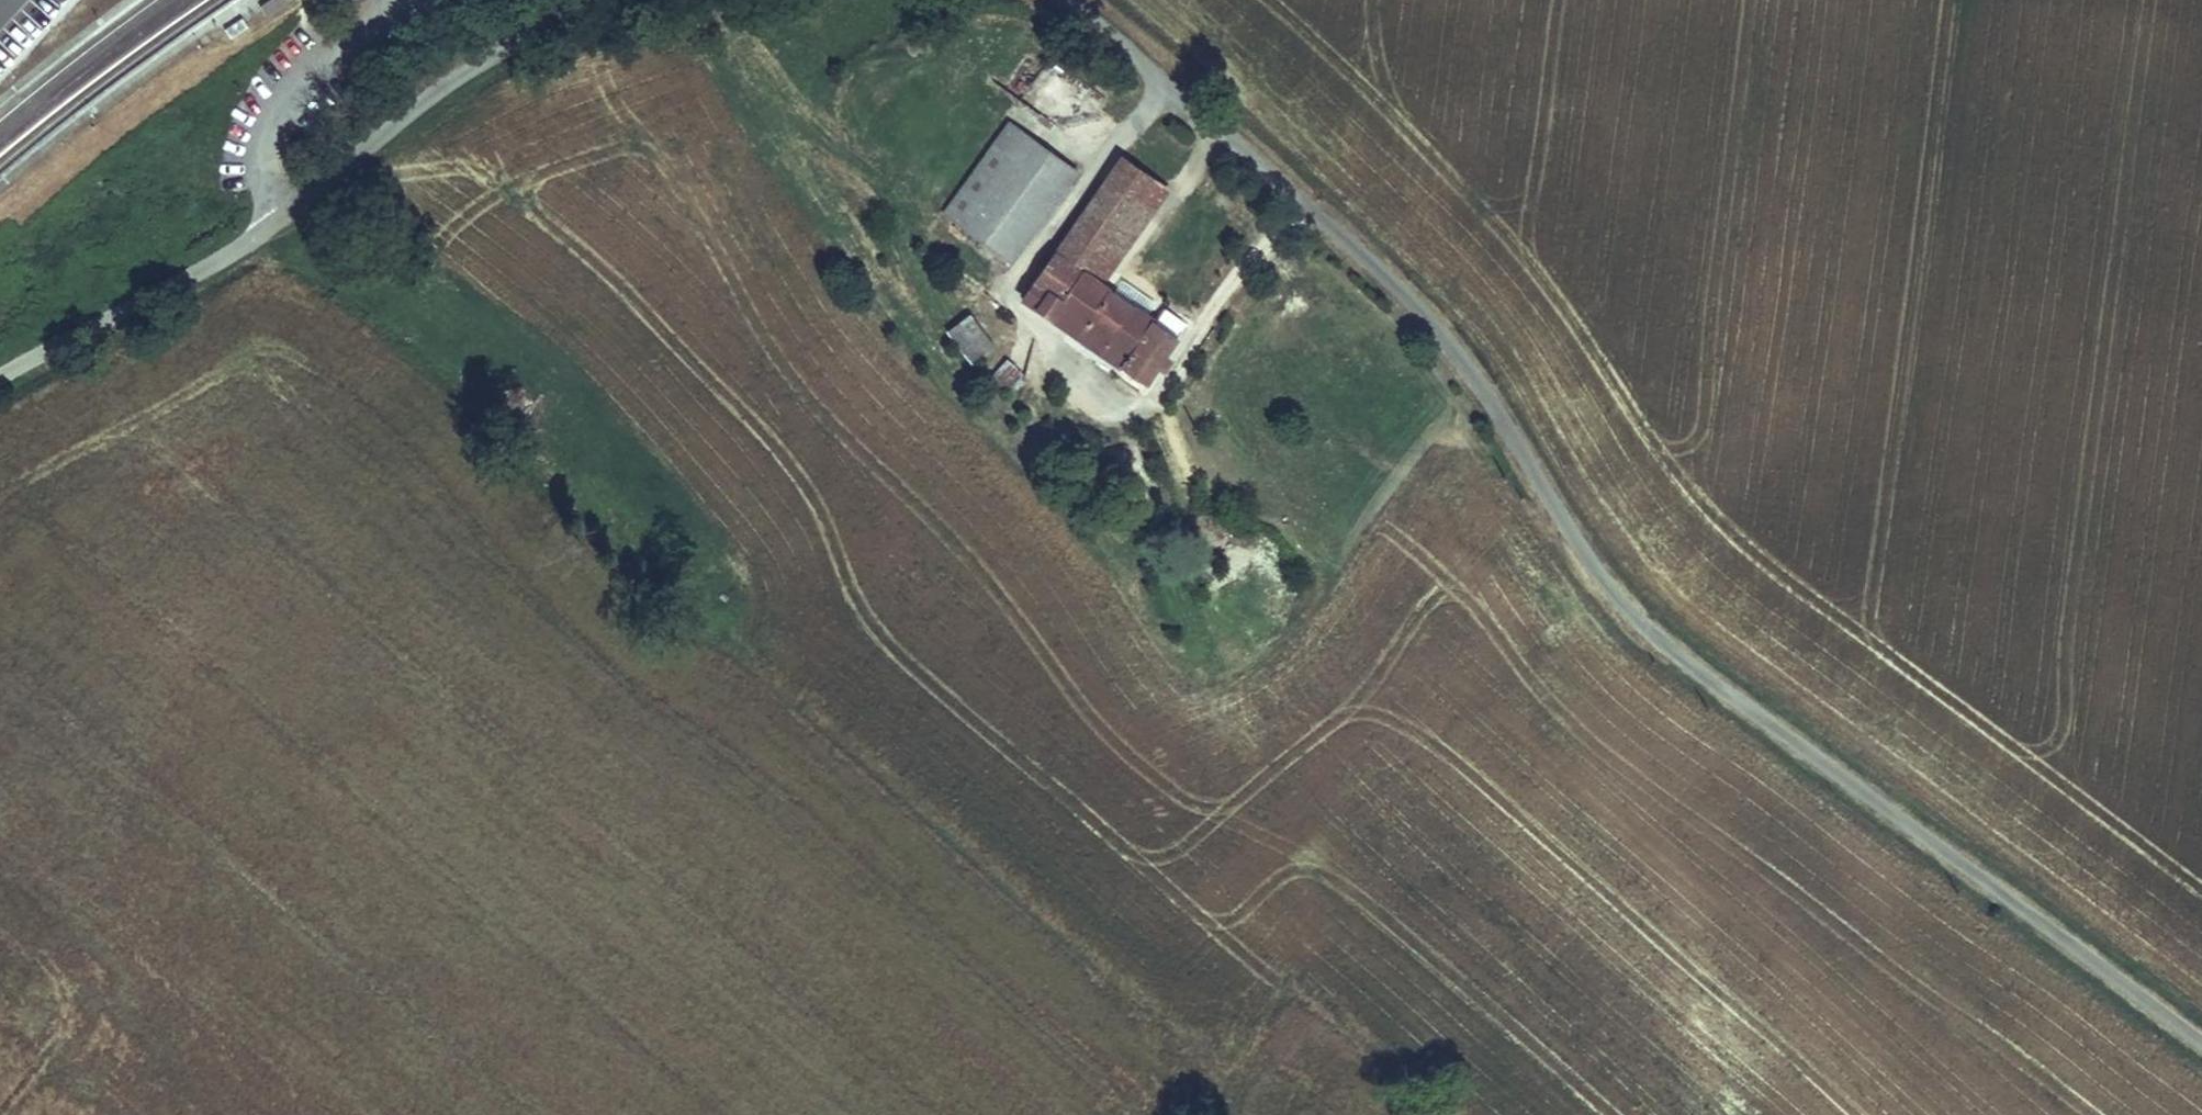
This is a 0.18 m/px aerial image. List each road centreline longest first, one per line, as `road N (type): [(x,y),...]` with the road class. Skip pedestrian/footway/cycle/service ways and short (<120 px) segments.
road 1 (unclassified): [(2201,1029),(1677,647),(1581,550),(1448,333),(1067,0)]
road 2 (unclassified): [(598,0),(457,79),(238,247),(0,378)]

